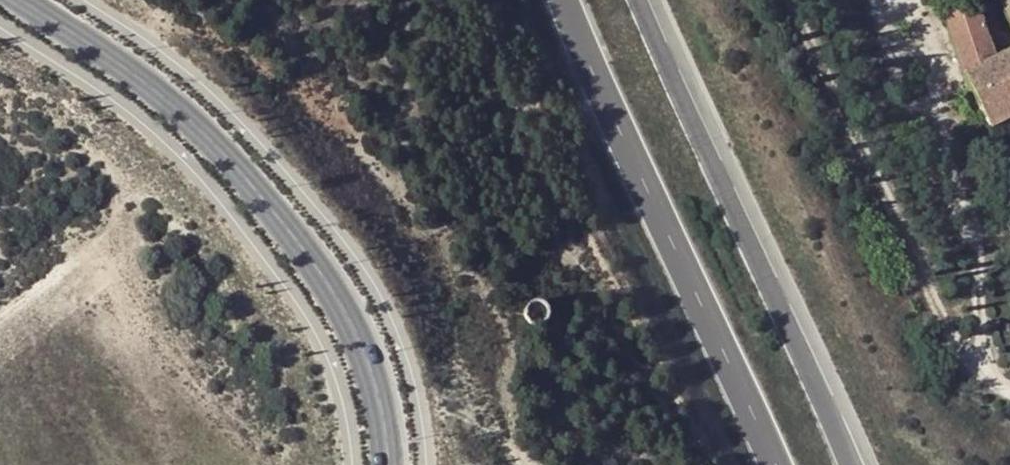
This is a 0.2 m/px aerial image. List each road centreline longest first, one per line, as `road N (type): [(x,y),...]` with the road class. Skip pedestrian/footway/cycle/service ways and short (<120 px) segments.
road 1 (unclassified): [(20,0),(193,122),(336,291),(386,415),(389,464)]
road 2 (secondary): [(569,0),(771,464)]
road 3 (secondary): [(845,464),(645,0)]

